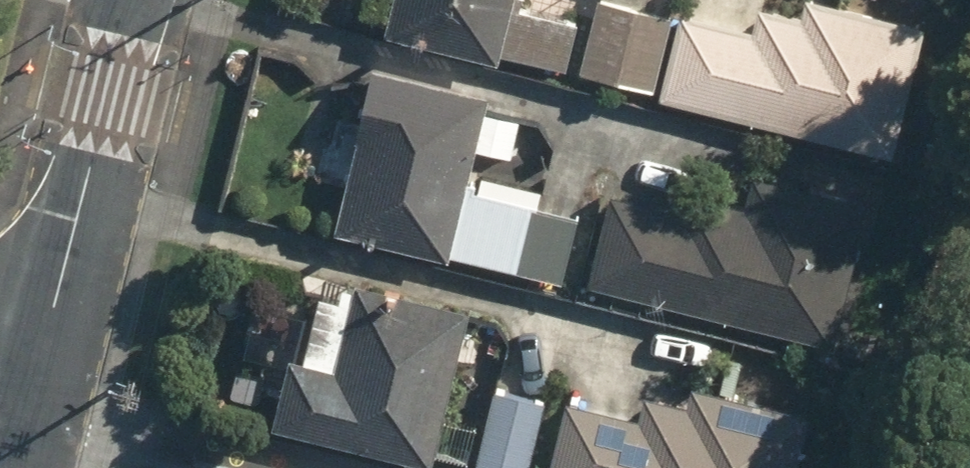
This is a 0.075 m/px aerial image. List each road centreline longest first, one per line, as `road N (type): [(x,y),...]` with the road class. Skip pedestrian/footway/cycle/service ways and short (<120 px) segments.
road 1 (tertiary): [(32,349),(126,0)]
road 2 (tertiary): [(3,467),(32,349)]

